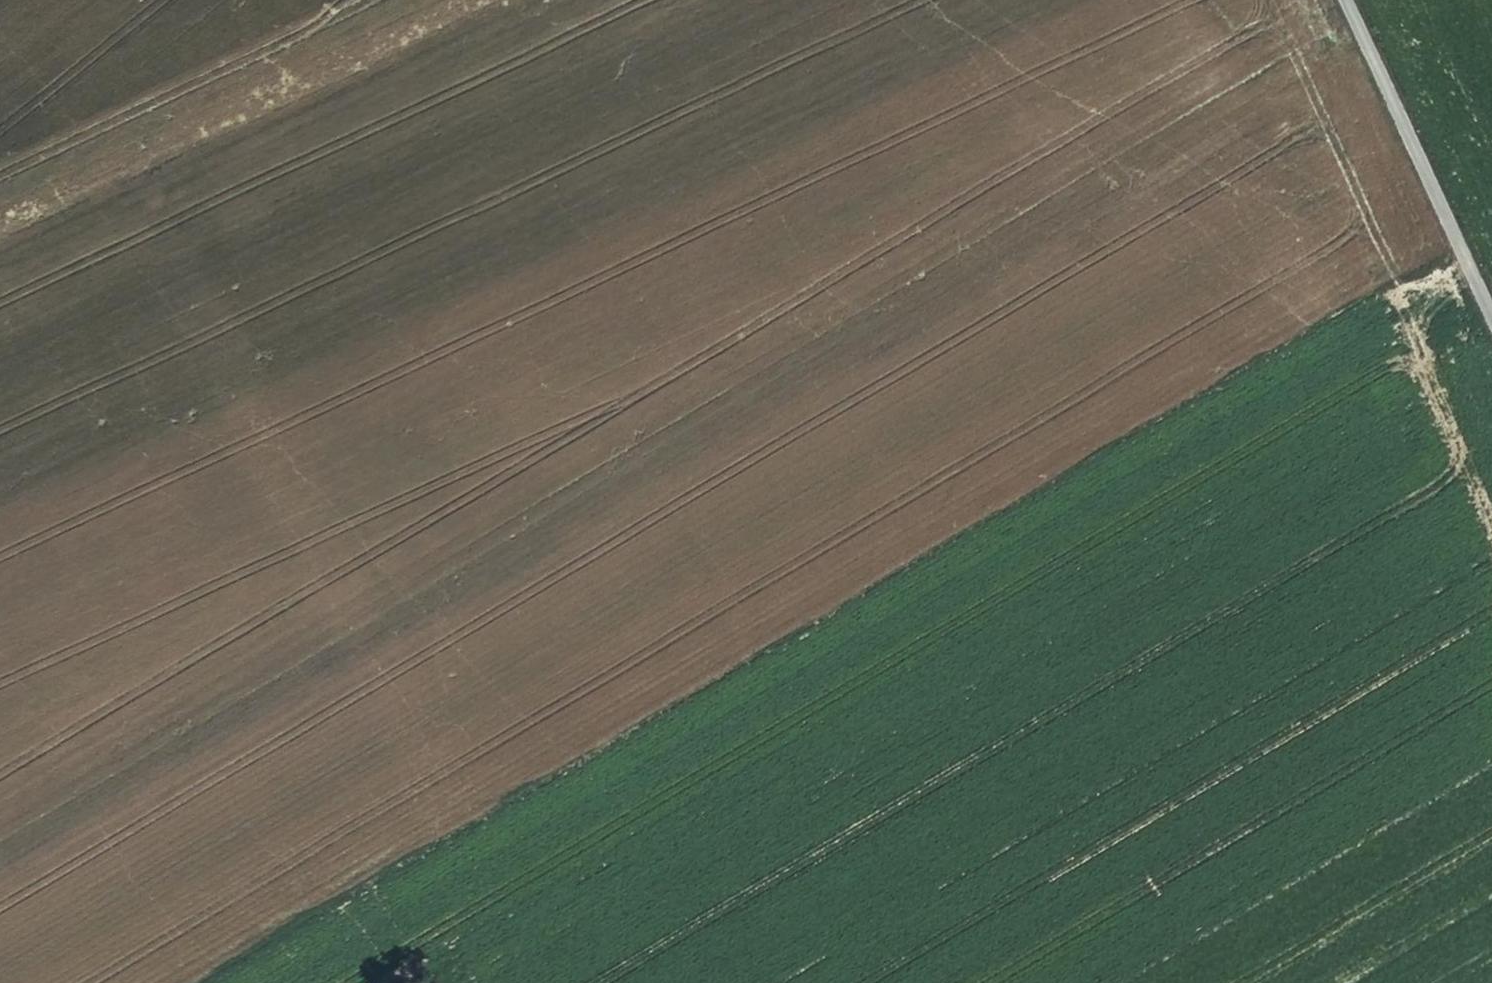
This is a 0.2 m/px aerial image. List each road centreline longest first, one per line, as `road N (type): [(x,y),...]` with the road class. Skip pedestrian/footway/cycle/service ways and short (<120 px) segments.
road 1 (unclassified): [(1491,323),(1344,0)]

